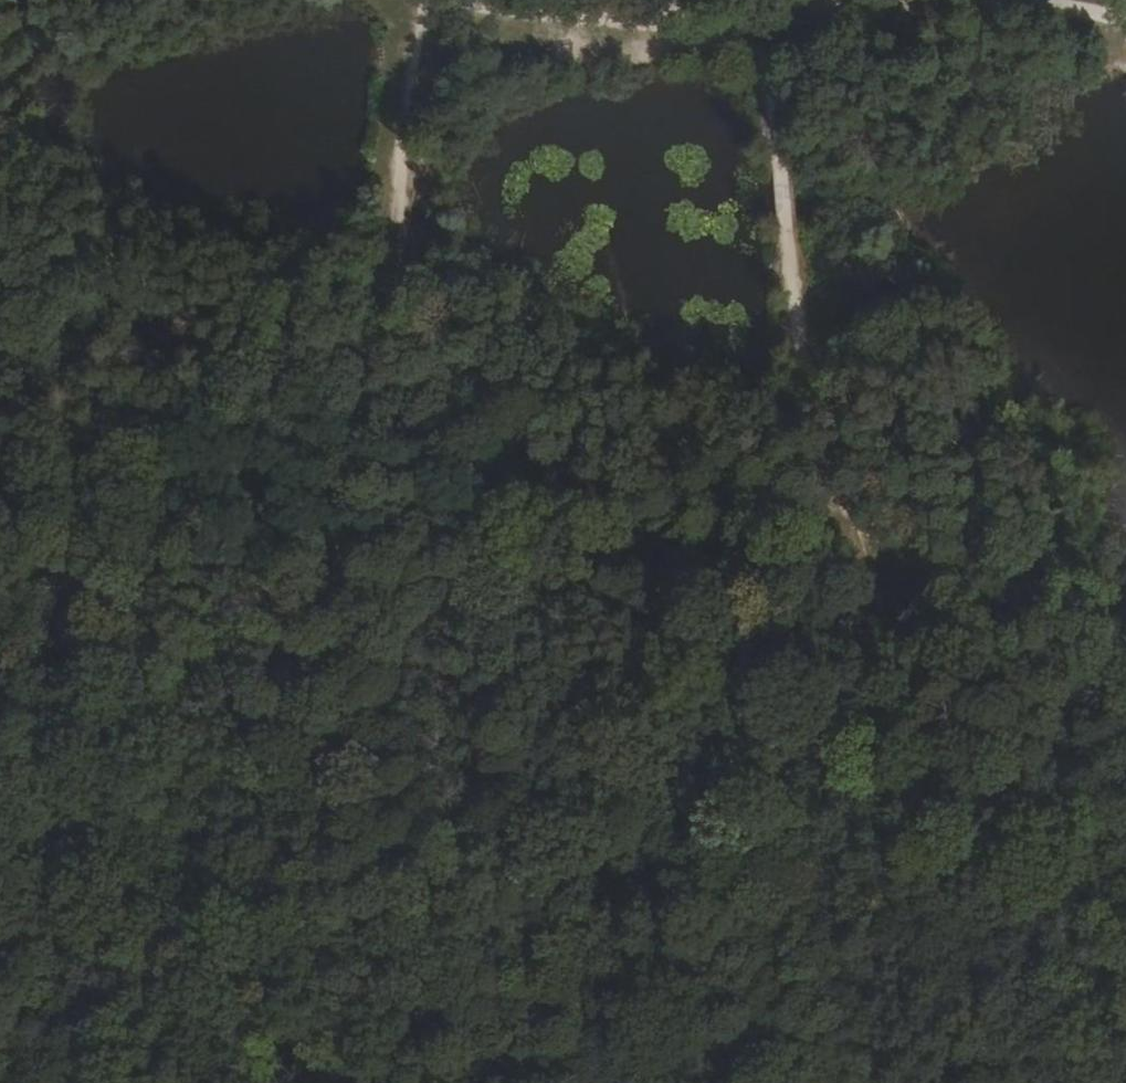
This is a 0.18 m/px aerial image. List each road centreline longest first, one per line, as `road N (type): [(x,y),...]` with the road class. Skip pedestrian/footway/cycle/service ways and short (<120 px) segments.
road 1 (track): [(250,1082),(349,555),(407,99),(428,5)]
road 2 (track): [(869,595),(853,660),(686,915),(374,1082)]
road 3 (track): [(783,34),(798,216),(842,502)]
road 4 (track): [(428,5),(500,27),(783,34)]
road 5 (track): [(842,502),(853,578),(869,595),(1125,587)]
road 6 (track): [(783,34),(871,16),(1125,29)]

